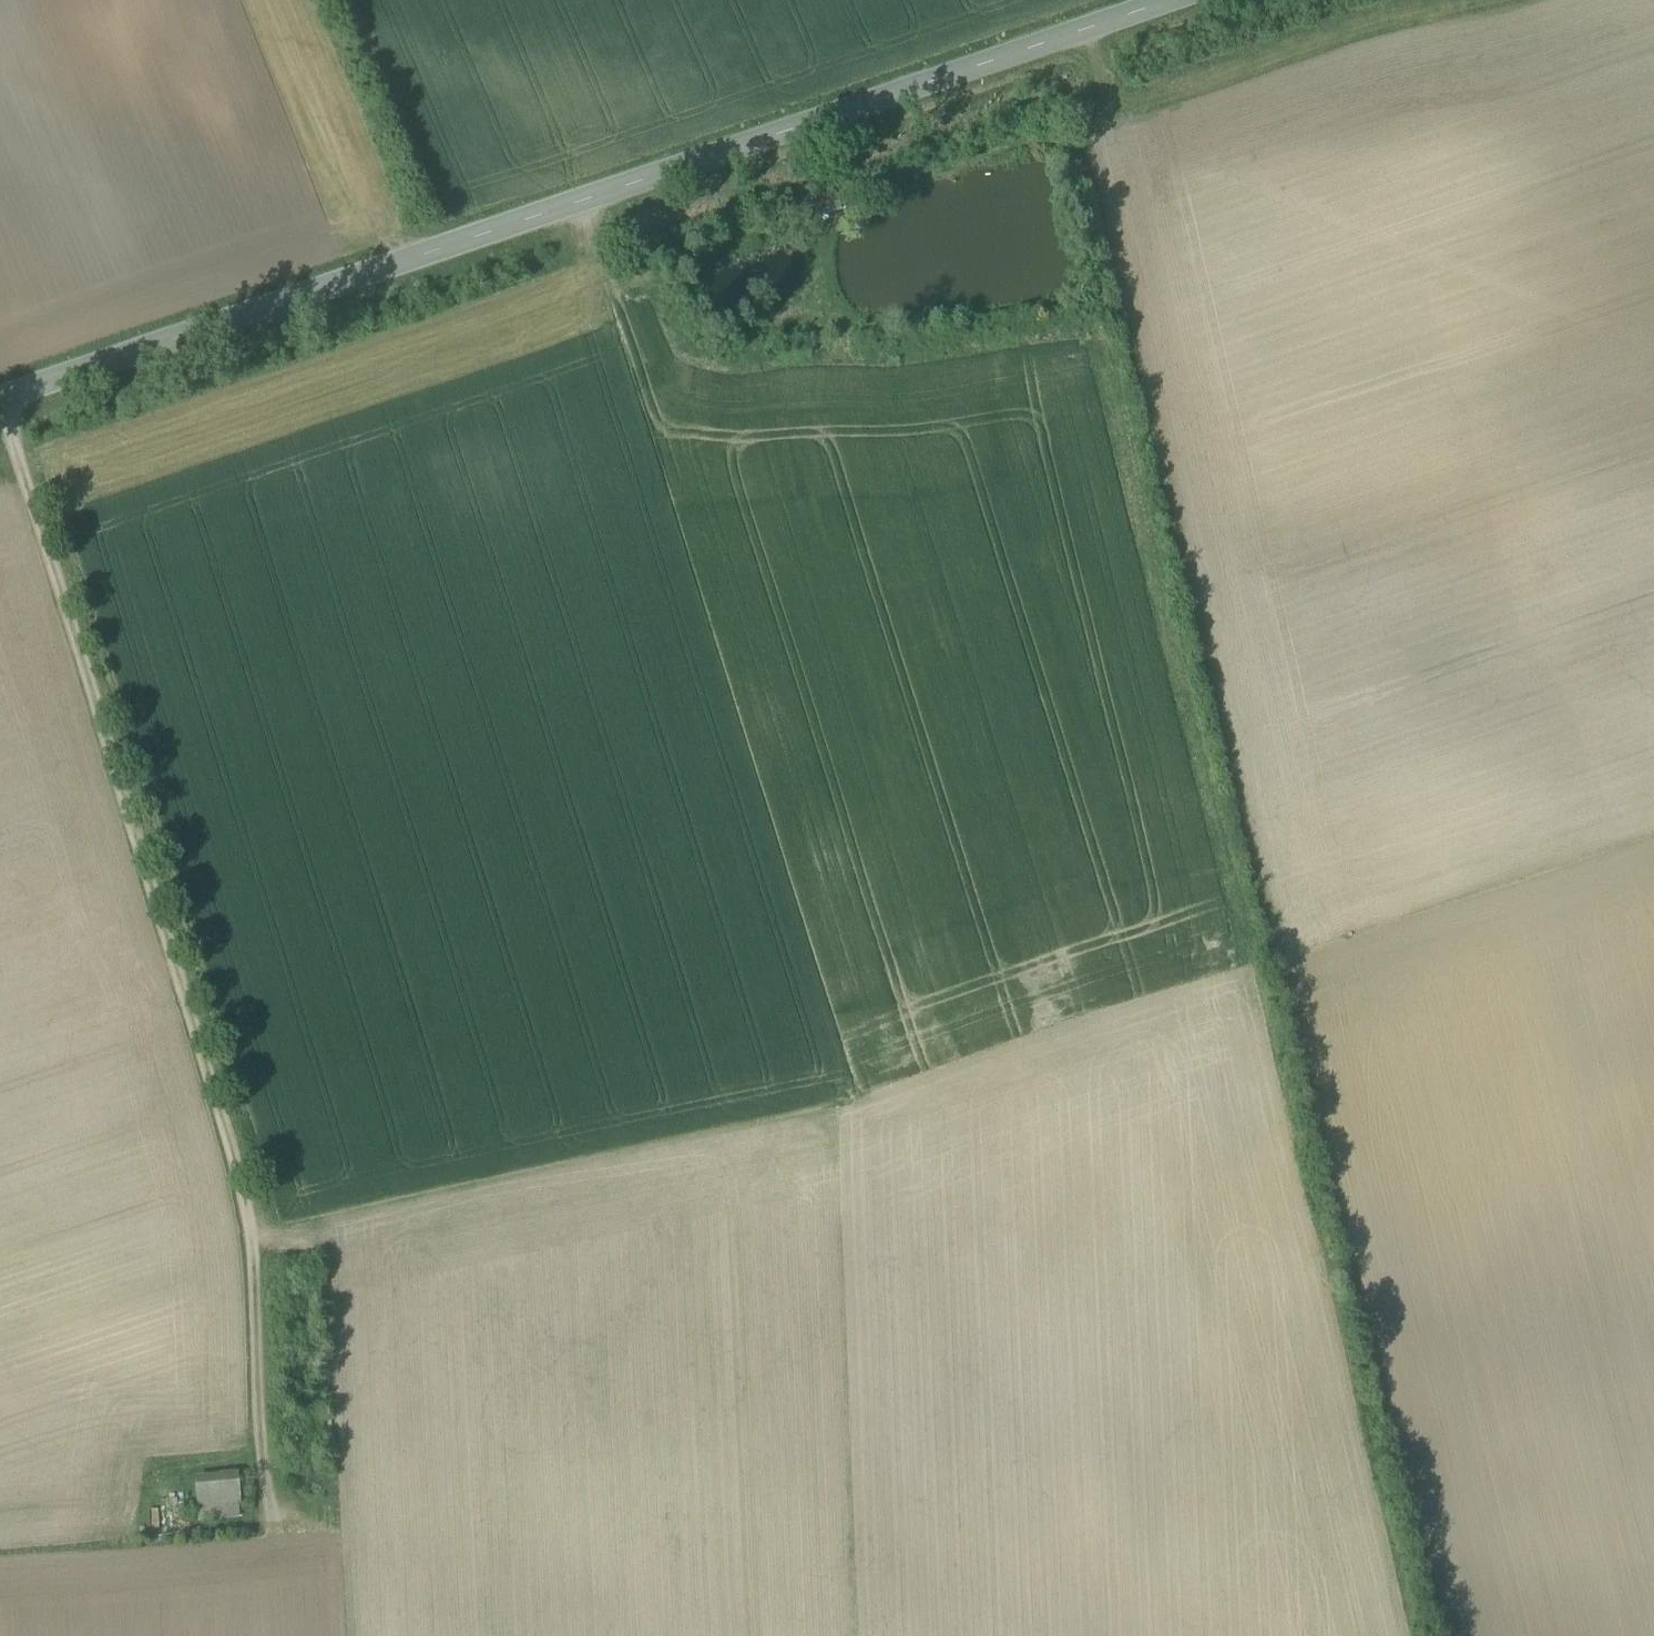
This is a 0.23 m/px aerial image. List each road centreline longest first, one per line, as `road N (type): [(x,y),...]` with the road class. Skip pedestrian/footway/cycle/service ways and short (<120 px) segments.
road 1 (tertiary): [(0,401),(1174,0)]

